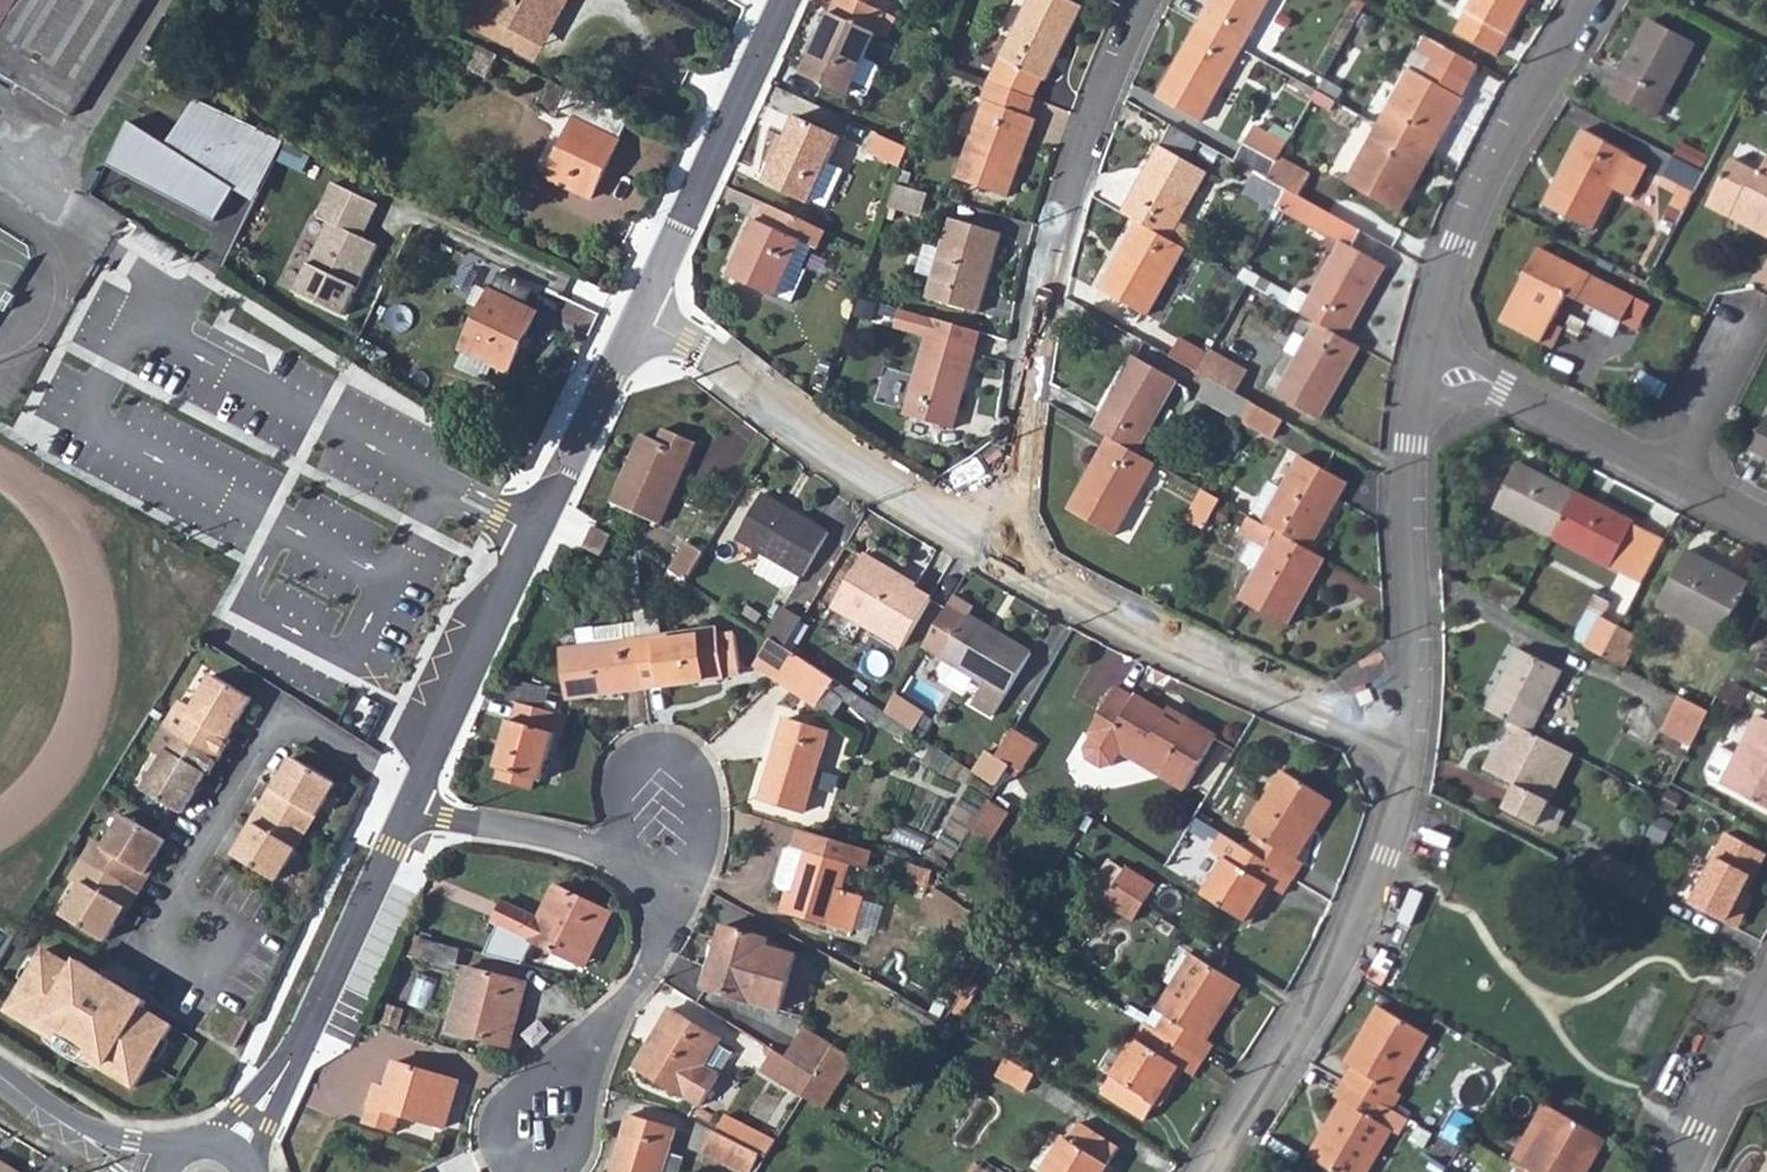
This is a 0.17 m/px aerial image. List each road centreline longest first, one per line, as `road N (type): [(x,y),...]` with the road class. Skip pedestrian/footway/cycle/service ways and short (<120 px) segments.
road 1 (residential): [(1148,0),(1070,197),(1042,306),(1015,488),(987,546)]
road 2 (residential): [(642,308),(415,788)]
road 3 (residential): [(1412,731),(1398,808),(1361,915),(1210,1171)]
road 4 (residential): [(987,546),(1257,681),(1412,731)]
road 5 (residential): [(642,308),(987,546)]
road 6 (residential): [(150,936),(282,709),(415,788)]
road 7 (residential): [(1423,364),(1496,167),(1594,0)]
road 8 (residential): [(406,808),(306,1029),(231,1153)]
road 9 (residential): [(1412,731),(1412,488),(1423,364)]
road 10 (residential): [(786,0),(642,308)]
road 11 (residential): [(623,845),(617,789),(628,760),(643,749),(671,748),(703,766),(709,823),(680,904)]
road 12 (residential): [(1682,476),(1506,384),(1423,364)]
road 13 (residential): [(406,808),(609,853),(623,845)]
road 14 (tertiary): [(157,1171),(0,1078)]
road 15 (residential): [(1682,476),(1766,316)]
road 16 (residential): [(680,904),(582,1055)]
road 17 (residential): [(1680,1171),(1756,1025)]
road 18 (residential): [(519,1171),(498,1147),(500,1111),(532,1074),(567,1058)]
road 19 (residential): [(582,1055),(589,1068),(583,1134),(568,1164),(553,1171)]

